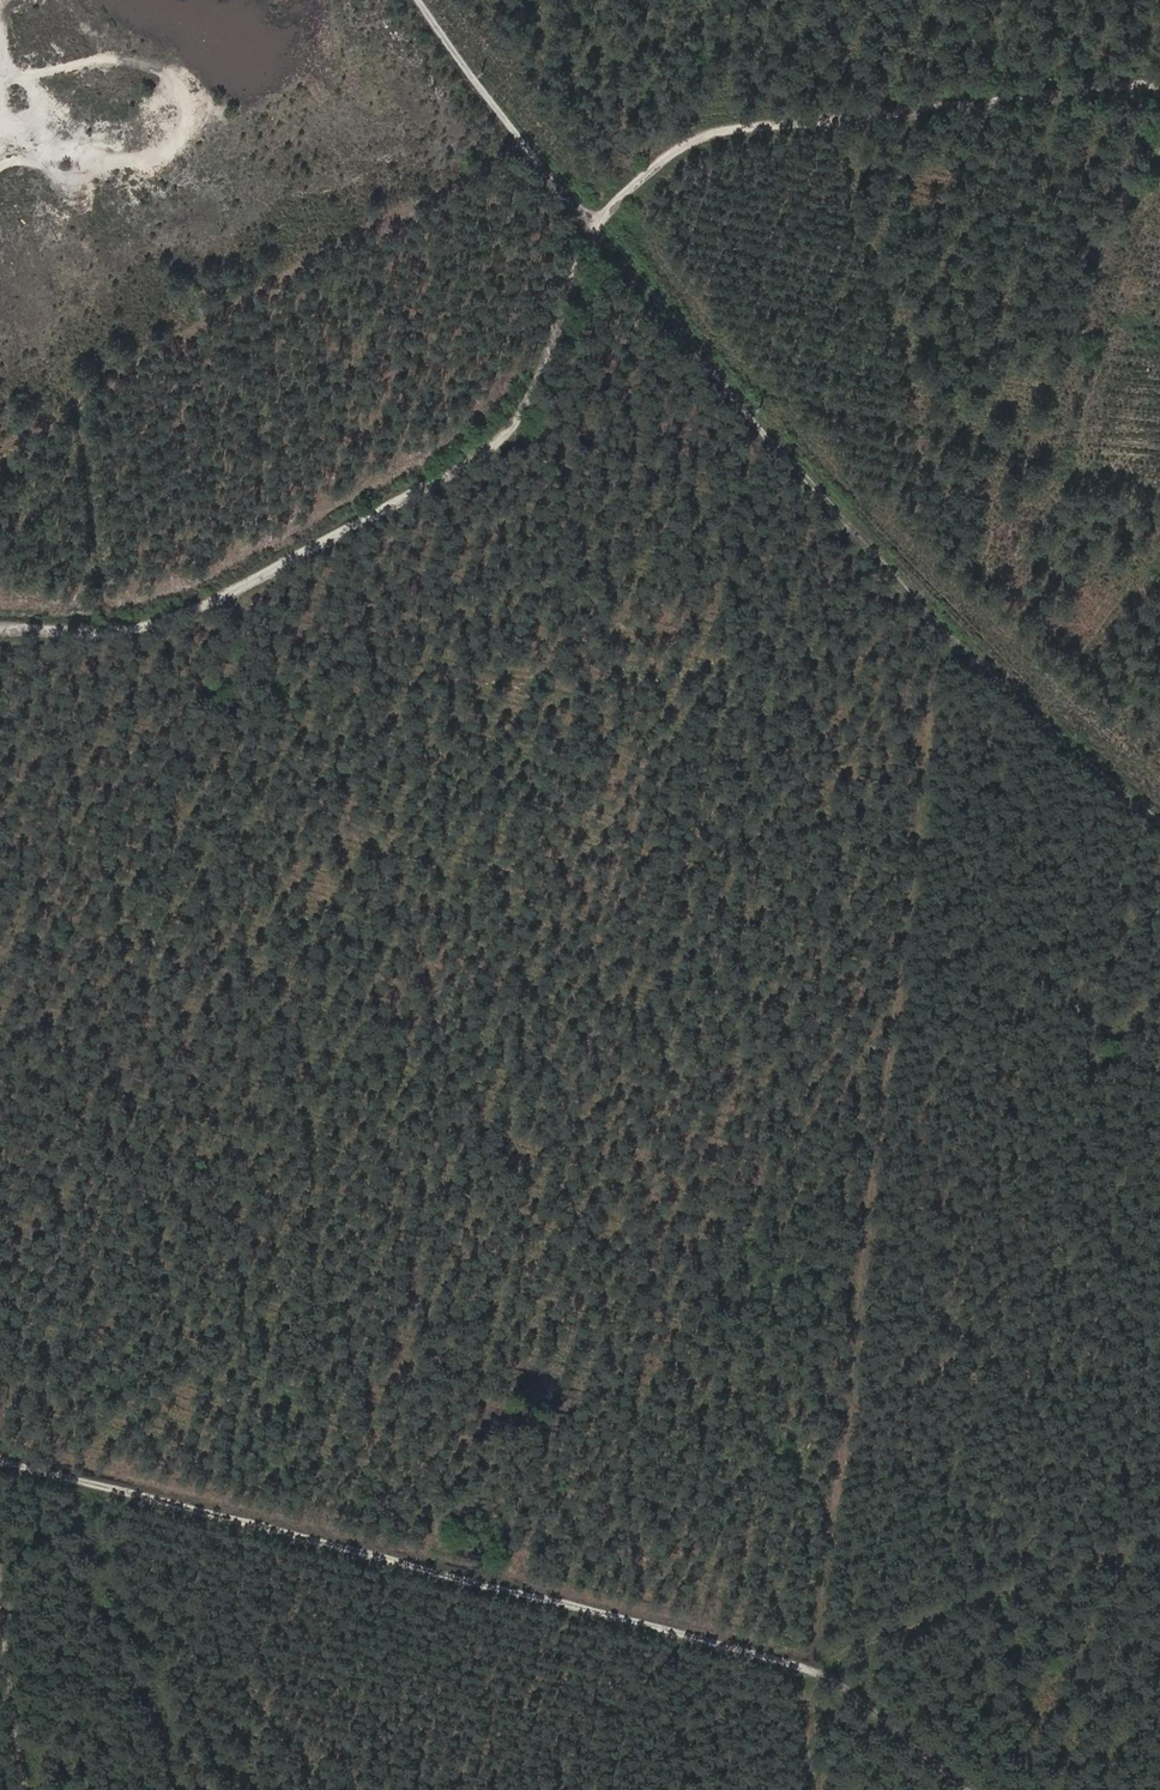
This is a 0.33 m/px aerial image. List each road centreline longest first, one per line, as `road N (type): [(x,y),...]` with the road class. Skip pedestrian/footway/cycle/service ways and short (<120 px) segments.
road 1 (track): [(1159,85),(739,128),(686,144),(624,192),(595,228),(550,369),(519,424),(471,465),(195,613),(110,634),(0,627)]
road 2 (track): [(1159,796),(944,614),(532,153),(424,0)]
road 3 (track): [(812,1665),(944,614)]
road 4 (track): [(974,1789),(830,1670),(0,1458)]
road 5 (track): [(812,1665),(1159,1539)]
road 6 (track): [(0,1539),(28,1789)]

